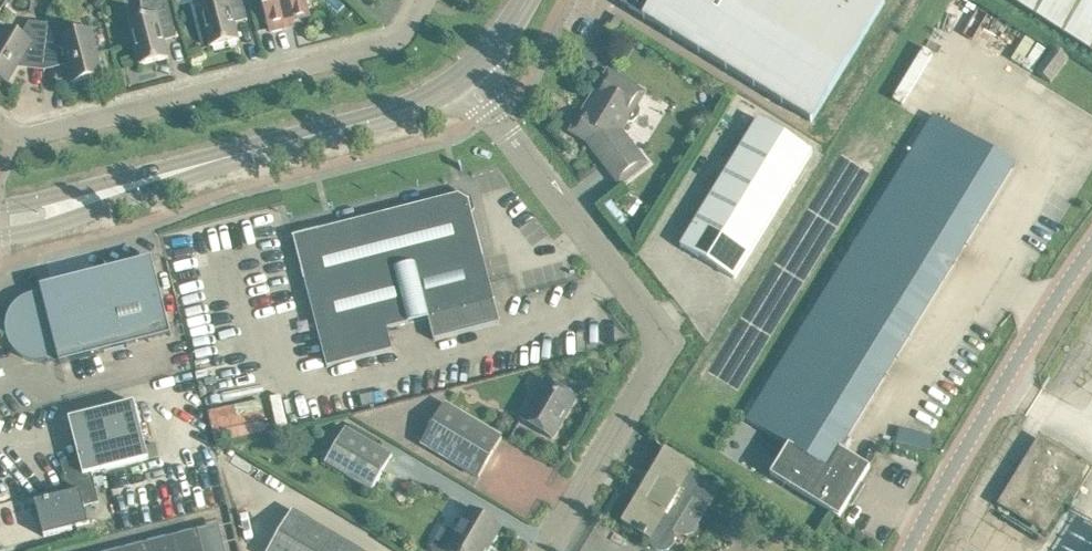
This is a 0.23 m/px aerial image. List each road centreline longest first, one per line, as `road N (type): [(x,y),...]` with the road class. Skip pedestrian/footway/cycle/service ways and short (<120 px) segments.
road 1 (residential): [(544,550),(653,367),(656,343),(644,303),(465,80)]
road 2 (residential): [(0,125),(27,134),(397,40),(425,0)]
road 3 (unclassified): [(912,550),(1047,312),(1091,250)]
road 4 (tertiary): [(0,237),(67,222),(251,150)]
road 5 (tertiary): [(251,150),(193,157),(0,206)]
road 6 (tertiary): [(251,150),(401,109),(465,80)]

